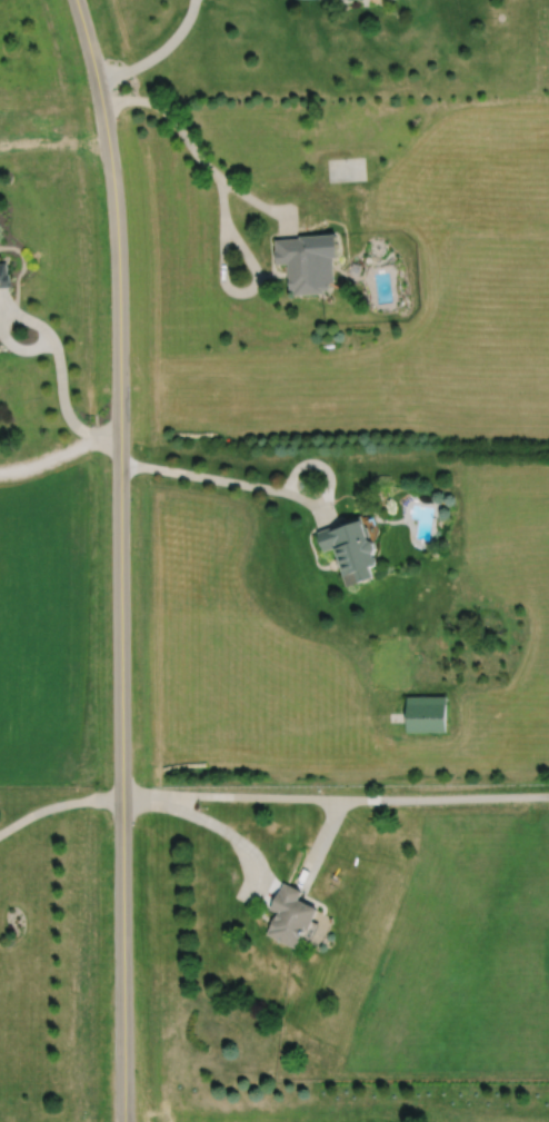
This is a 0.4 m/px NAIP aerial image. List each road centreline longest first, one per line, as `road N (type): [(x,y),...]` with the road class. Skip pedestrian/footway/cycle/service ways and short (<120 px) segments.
road 1 (residential): [(125,1121),(119,262),(102,102),(76,0)]

